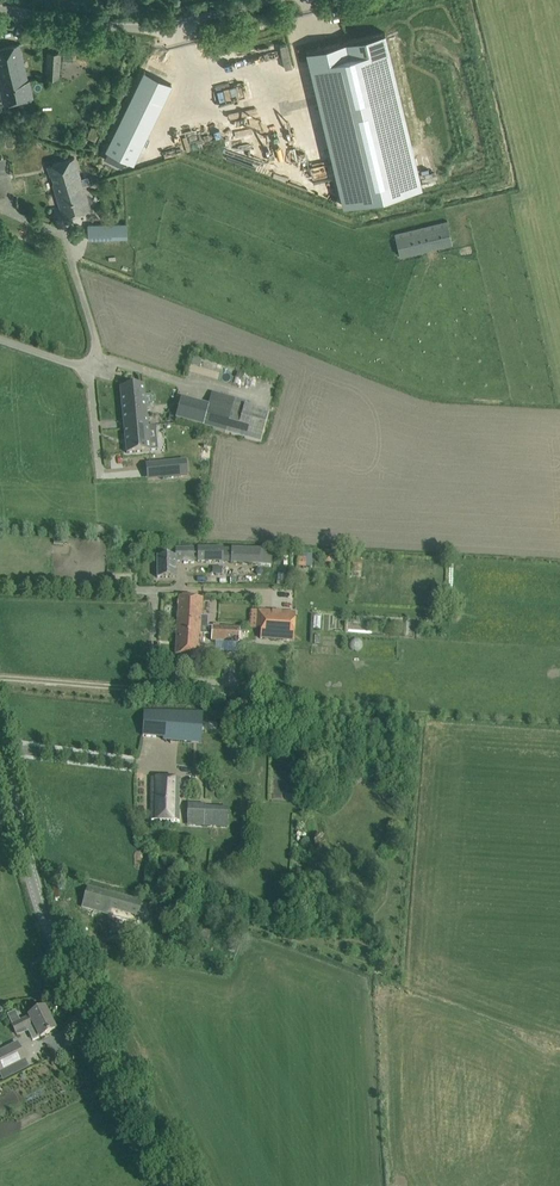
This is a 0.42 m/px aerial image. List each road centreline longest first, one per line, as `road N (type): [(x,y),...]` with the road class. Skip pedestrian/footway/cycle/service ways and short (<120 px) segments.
road 1 (tertiary): [(169,1174),(50,930),(0,751)]
road 2 (unclassified): [(0,10),(143,29),(276,0)]
road 3 (residential): [(0,587),(268,597)]
road 4 (residential): [(0,340),(90,369),(98,361),(68,252)]

